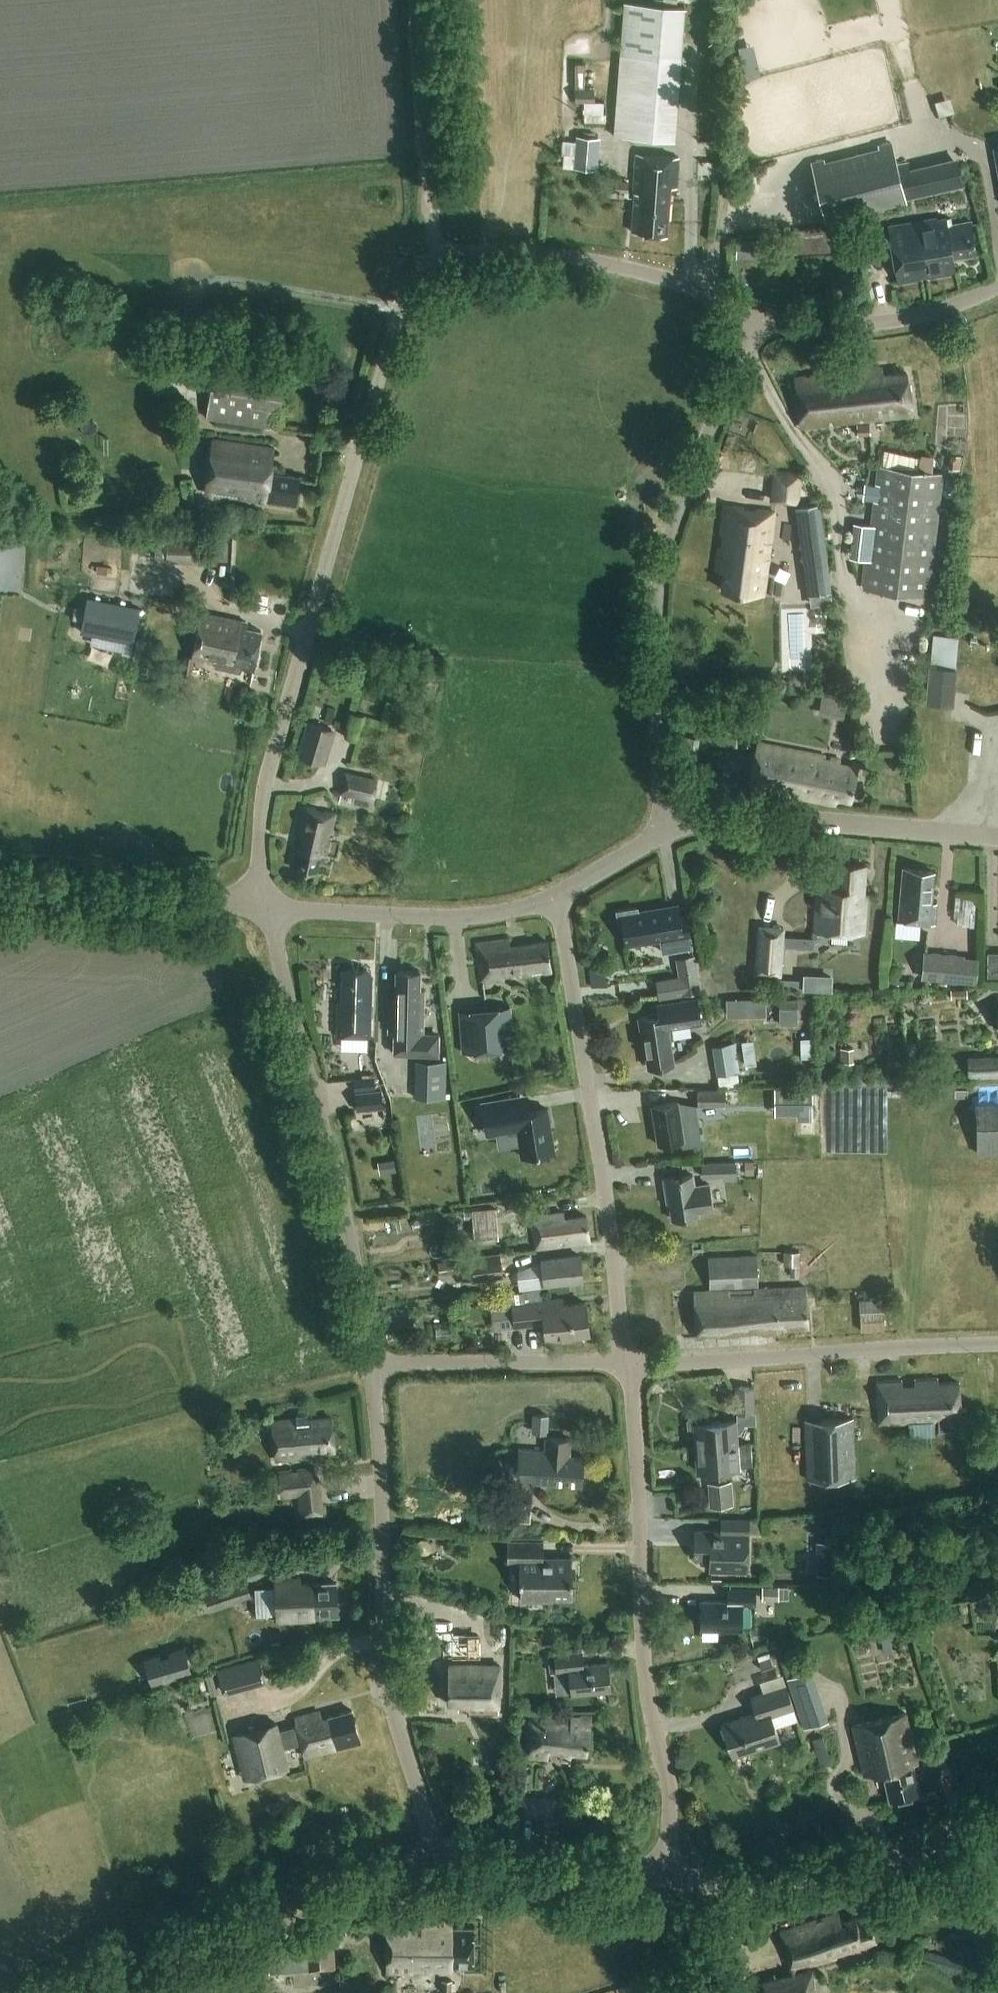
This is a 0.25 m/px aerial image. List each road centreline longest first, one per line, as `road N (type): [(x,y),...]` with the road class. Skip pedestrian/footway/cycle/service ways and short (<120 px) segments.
road 1 (residential): [(757,321),(676,283),(590,261),(473,249),(439,256),(425,268),(401,309),(275,751),(261,851),(265,906)]
road 2 (residential): [(757,321),(670,540),(657,607),(667,828)]
road 3 (residential): [(627,1362),(641,1487),(646,1690),(670,1792),(669,1879)]
road 4 (residential): [(374,1363),(389,1685),(440,1860)]
road 5 (residential): [(557,896),(627,1362)]
road 6 (residential): [(265,906),(324,1123),(374,1363)]
road 7 (unclassified): [(440,1860),(34,1992)]
road 8 (residential): [(997,1343),(627,1362)]
road 9 (unclassified): [(997,1815),(889,1860),(787,1884),(669,1879)]
road 10 (unclassified): [(997,837),(737,817),(667,828)]
road 11 (unclassified): [(557,896),(455,918),(265,906)]
road 12 (track): [(439,256),(417,0)]
road 13 (residential): [(627,1362),(374,1363)]
road 14 (residential): [(997,288),(895,323),(757,321)]
road 15 (unclassified): [(669,1879),(528,1858),(440,1860)]
road 16 (unclassified): [(265,906),(60,888)]
road 17 (unclassified): [(667,828),(557,896)]

